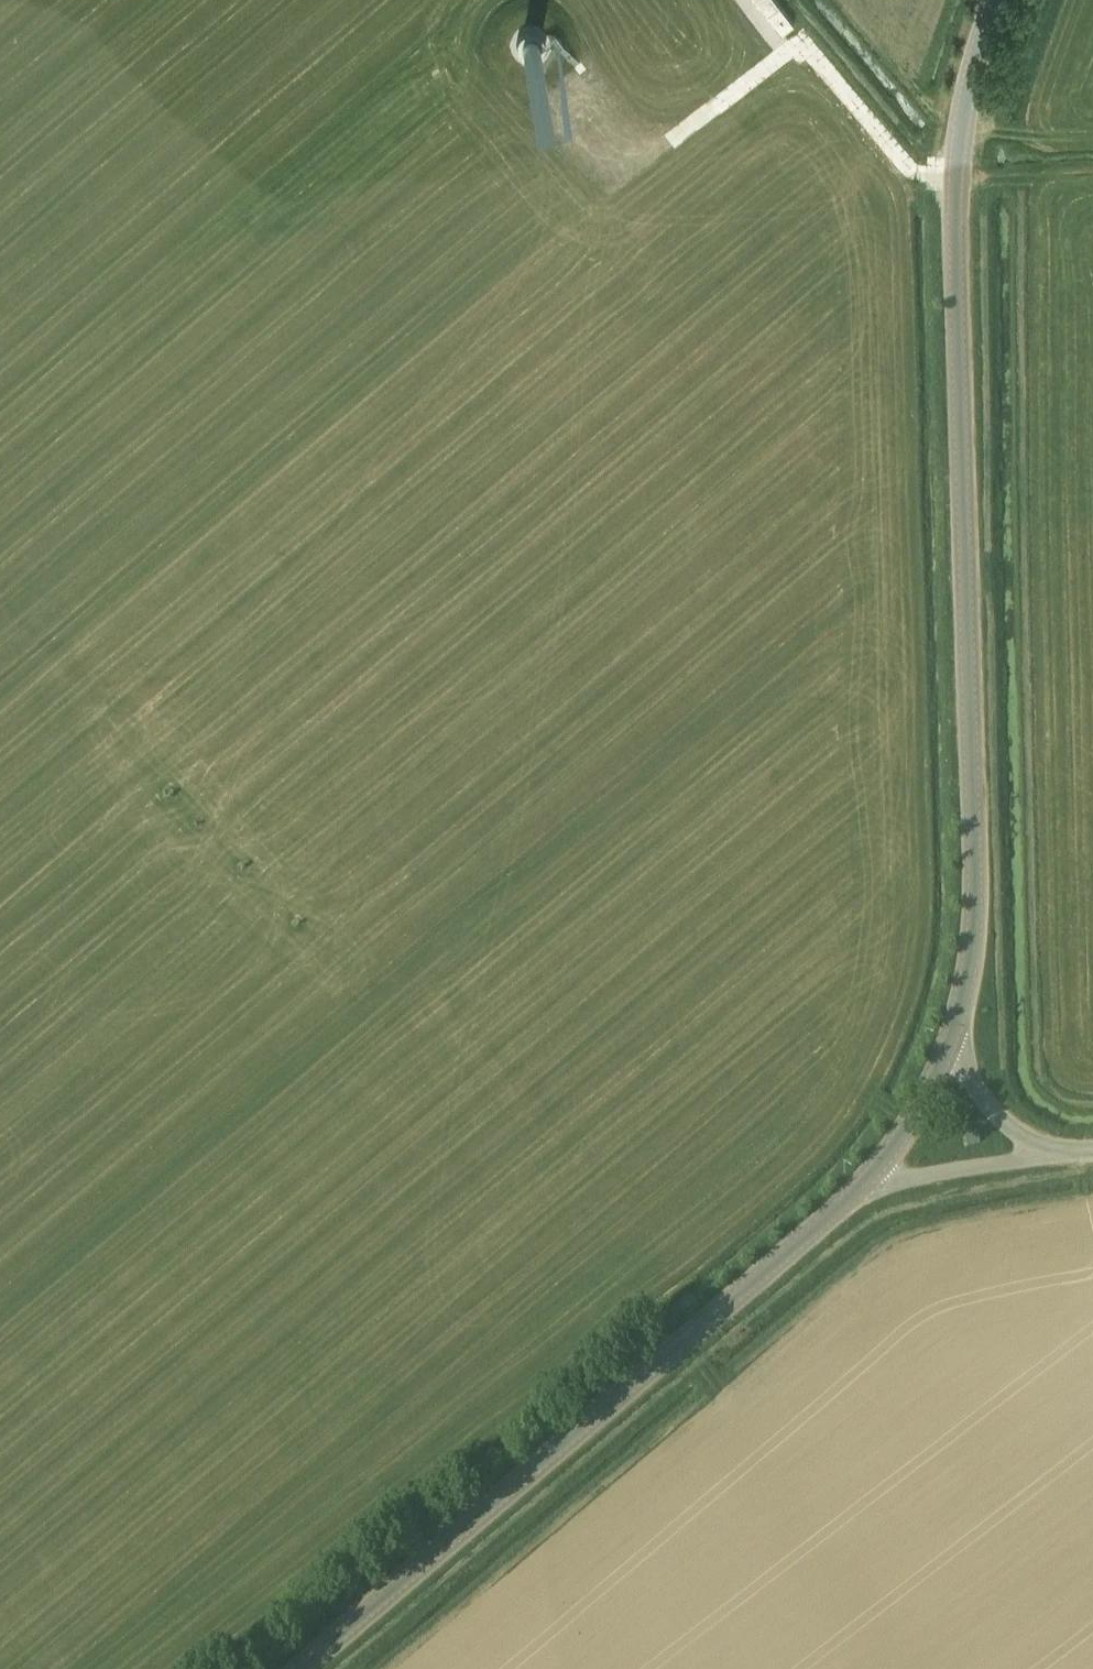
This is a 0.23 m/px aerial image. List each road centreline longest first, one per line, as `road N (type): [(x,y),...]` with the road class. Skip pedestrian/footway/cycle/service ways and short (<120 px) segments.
road 1 (tertiary): [(954,1033),(971,967),(976,873),(957,176),(970,90),(998,0)]
road 2 (tertiary): [(302,1668),(868,1184)]
road 3 (unclassified): [(868,1184),(1060,1154)]
road 4 (tertiary): [(868,1184),(938,1084),(954,1033)]
road 5 (unclassified): [(1060,1154),(1017,1136),(982,1104),(954,1033)]

